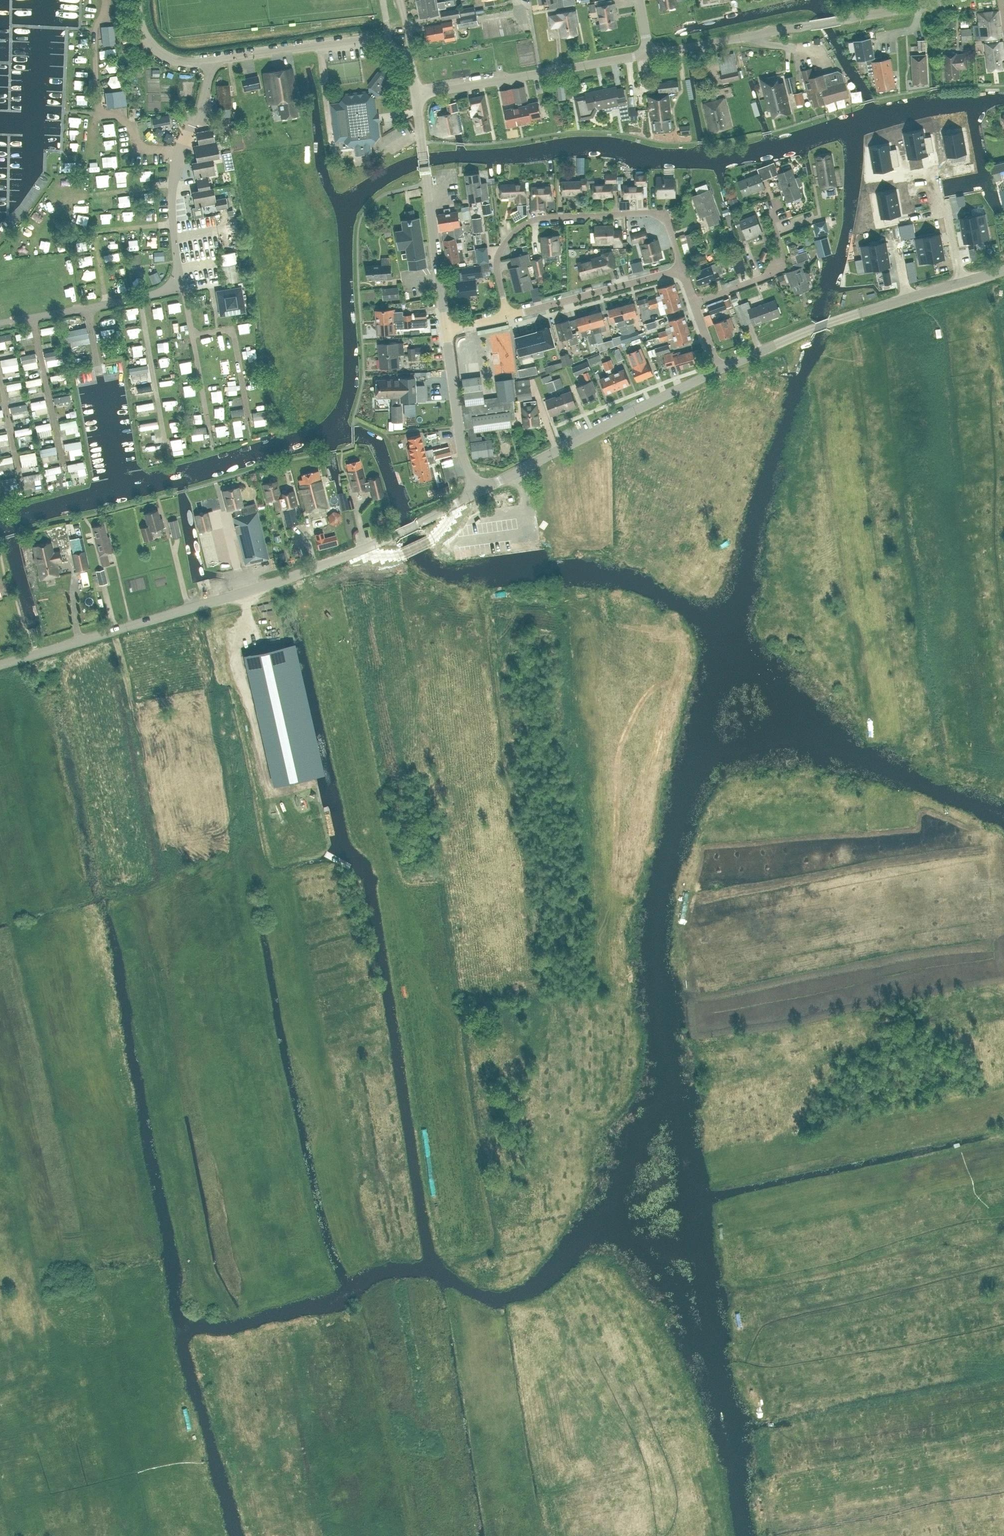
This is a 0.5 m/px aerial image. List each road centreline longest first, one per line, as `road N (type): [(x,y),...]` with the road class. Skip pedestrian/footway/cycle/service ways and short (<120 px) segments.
road 1 (tertiary): [(0,663),(365,549),(479,490)]
road 2 (unclassified): [(403,55),(369,39),(181,62),(147,40),(137,0)]
road 3 (residential): [(951,0),(648,53)]
road 4 (residential): [(683,271),(659,214),(540,218),(501,250),(496,266),(507,315)]
road 5 (tertiary): [(479,490),(719,370)]
road 6 (residential): [(648,53),(416,95)]
road 7 (tertiary): [(719,370),(908,297)]
road 8 (residential): [(683,271),(507,315)]
road 9 (unclassified): [(444,329),(423,151)]
road 10 (unclassified): [(479,490),(464,461),(444,329)]
road 11 (residential): [(693,303),(779,271),(781,246),(770,216)]

